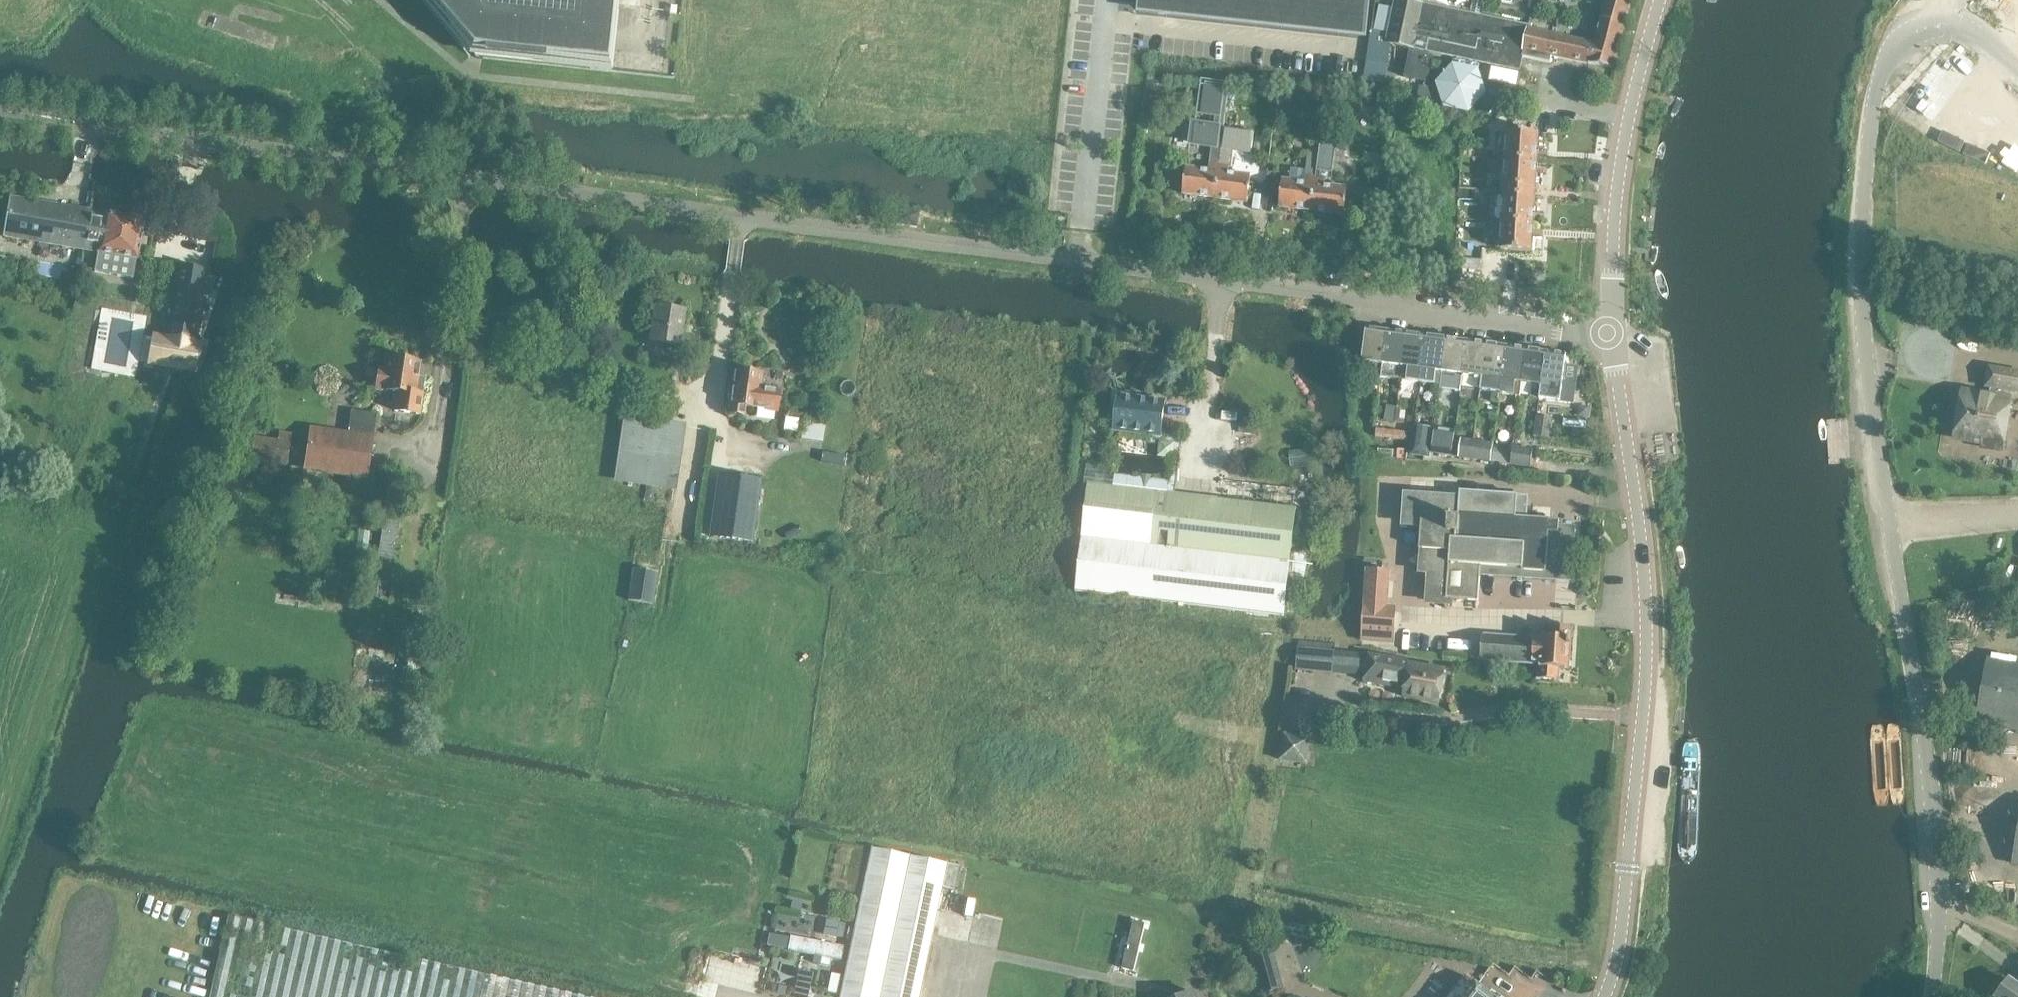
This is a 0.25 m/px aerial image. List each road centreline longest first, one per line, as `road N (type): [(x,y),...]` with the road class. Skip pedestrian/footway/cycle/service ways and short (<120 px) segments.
road 1 (unclassified): [(1938,996),(1932,759),(1872,390),(1864,272),(1870,148),(1888,53),(1921,22),(1977,38),(2017,73)]
road 2 (unclassified): [(1610,333),(599,195)]
road 3 (tertiary): [(1611,996),(1647,745),(1649,649),(1644,533),(1610,333)]
road 4 (unclassified): [(73,121),(599,195)]
road 5 (tertiary): [(1610,333),(1618,186),(1662,0)]
road 6 (track): [(73,480),(50,574),(31,715),(0,805)]

